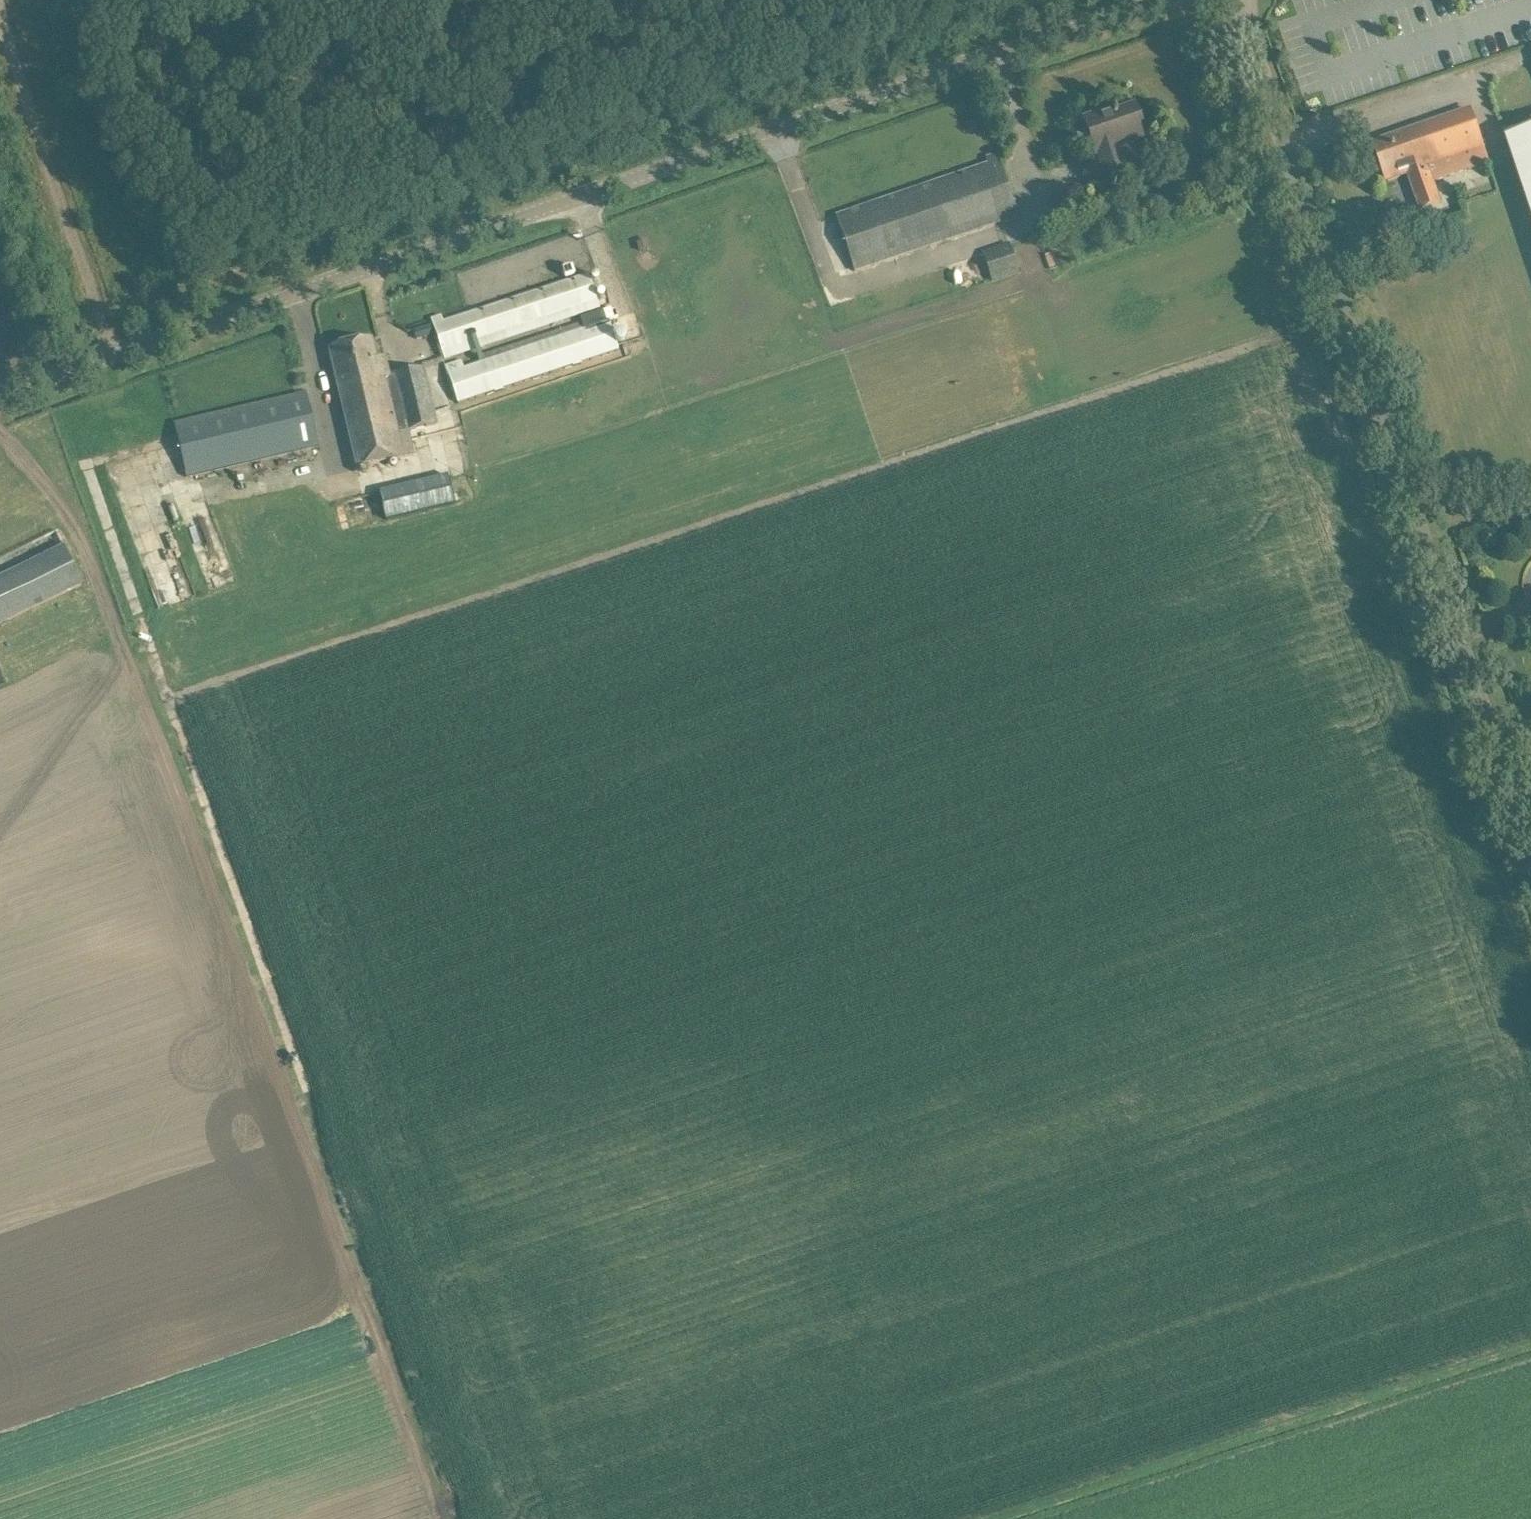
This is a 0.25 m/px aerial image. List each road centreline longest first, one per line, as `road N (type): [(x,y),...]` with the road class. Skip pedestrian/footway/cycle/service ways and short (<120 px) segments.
road 1 (unclassified): [(0,393),(1157,0)]
road 2 (unclassified): [(1530,841),(1235,0)]

